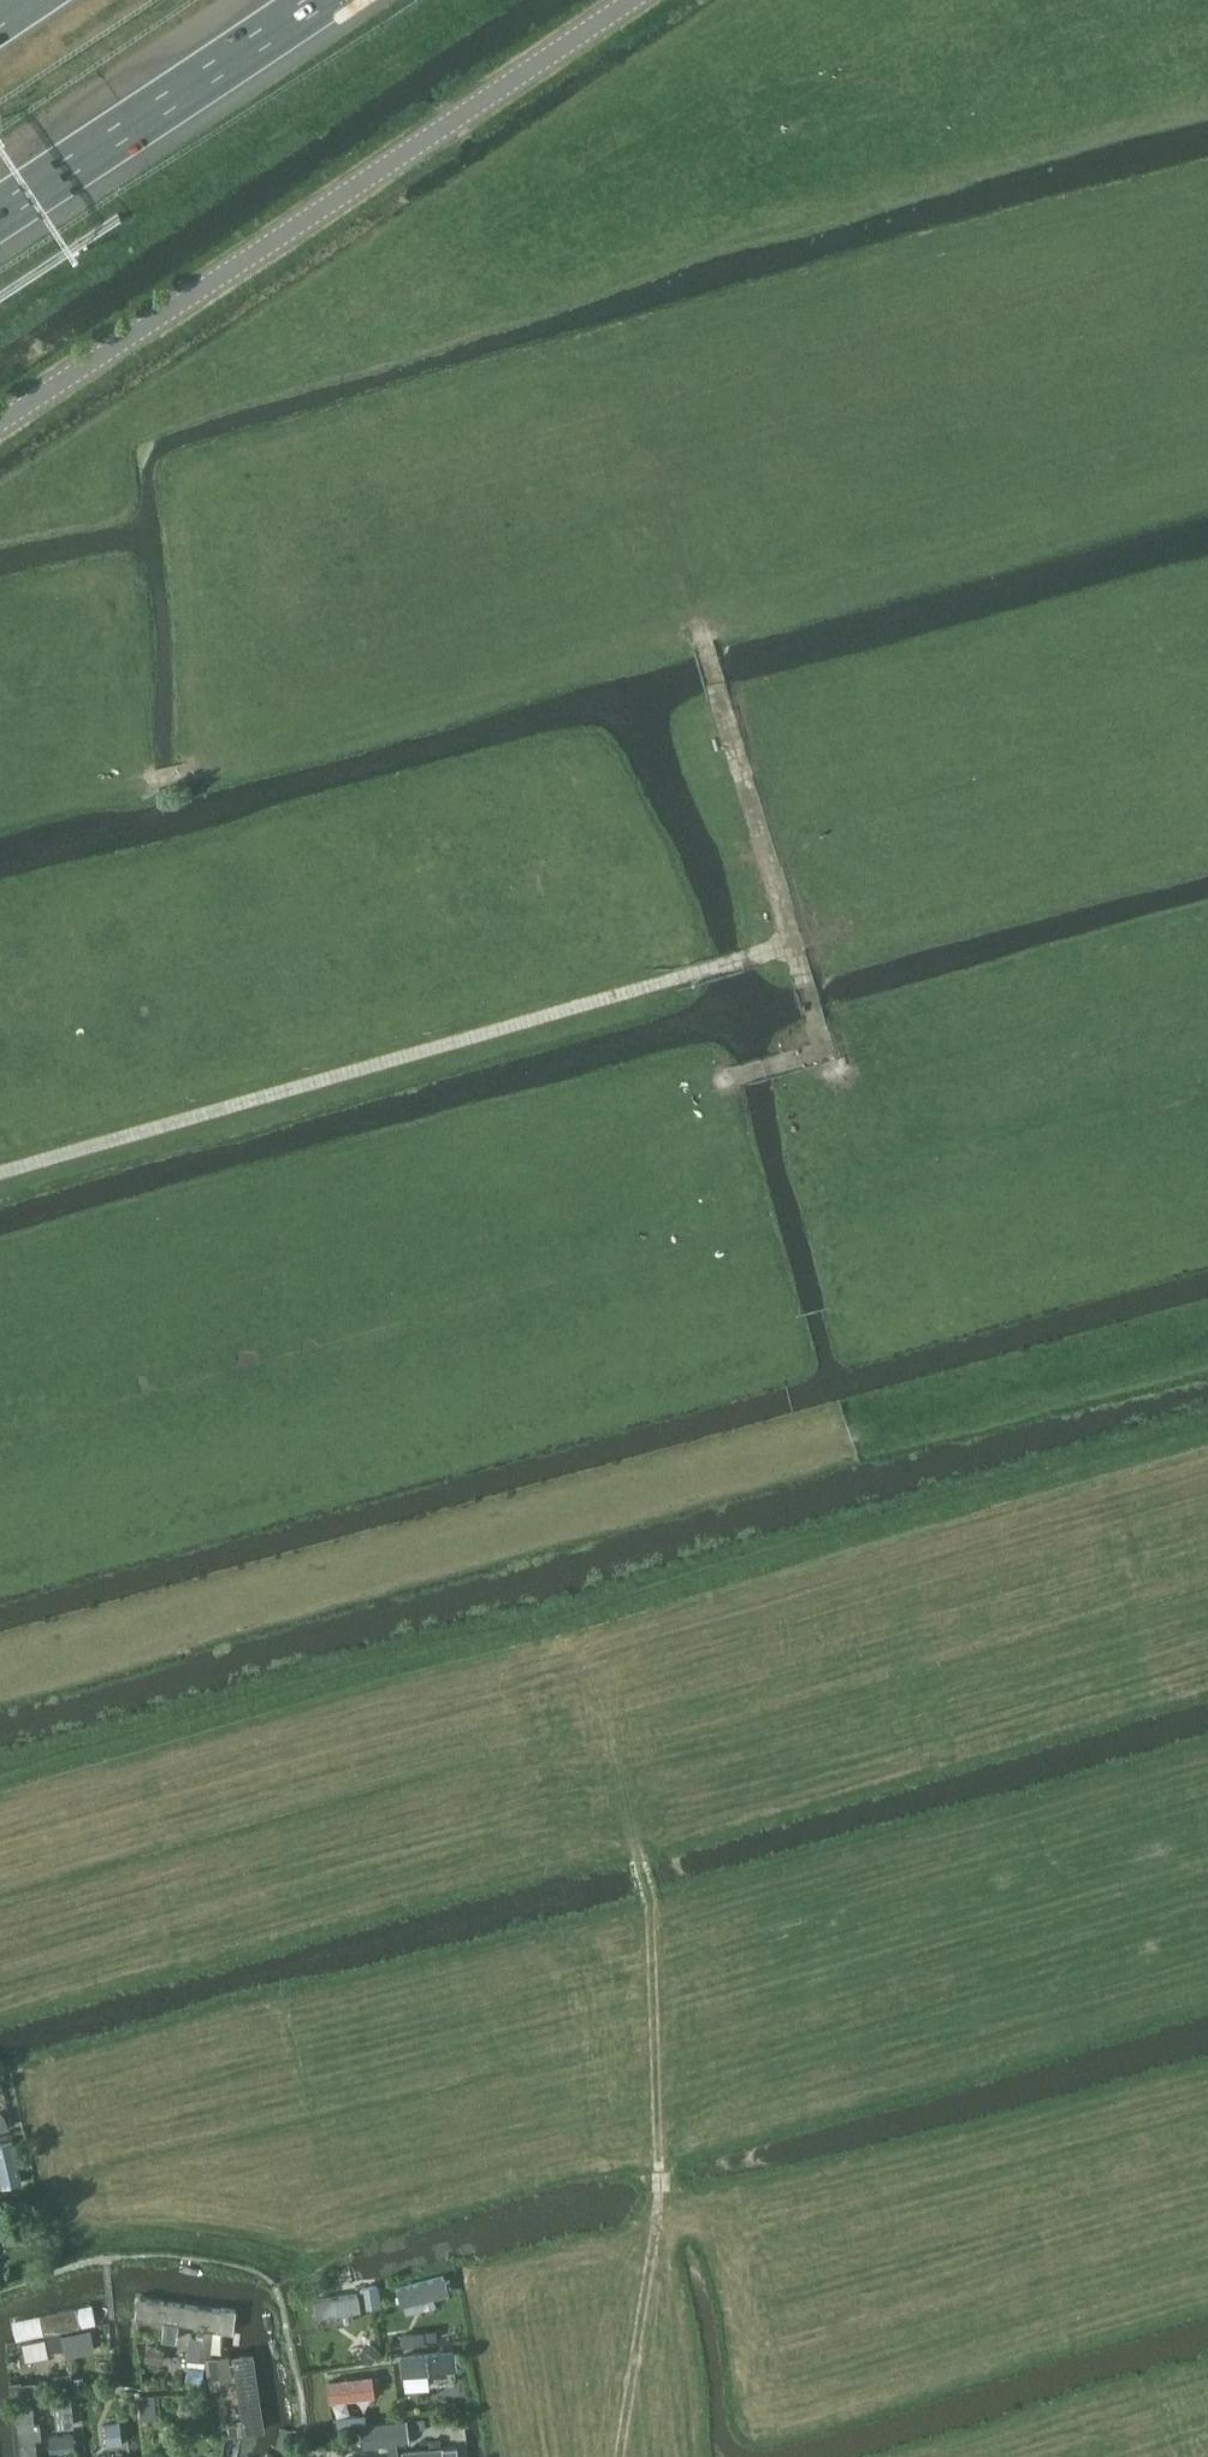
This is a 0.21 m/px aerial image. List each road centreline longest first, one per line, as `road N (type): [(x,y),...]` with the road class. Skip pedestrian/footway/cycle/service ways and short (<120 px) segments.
road 1 (track): [(789,951),(0,1176)]
road 2 (tertiary): [(0,423),(633,0)]
road 3 (track): [(535,1792),(642,1838),(669,2187),(626,2456)]
road 4 (motorway): [(0,208),(316,0)]
road 5 (track): [(698,632),(789,951)]
road 6 (track): [(728,1081),(818,1057),(789,951)]

